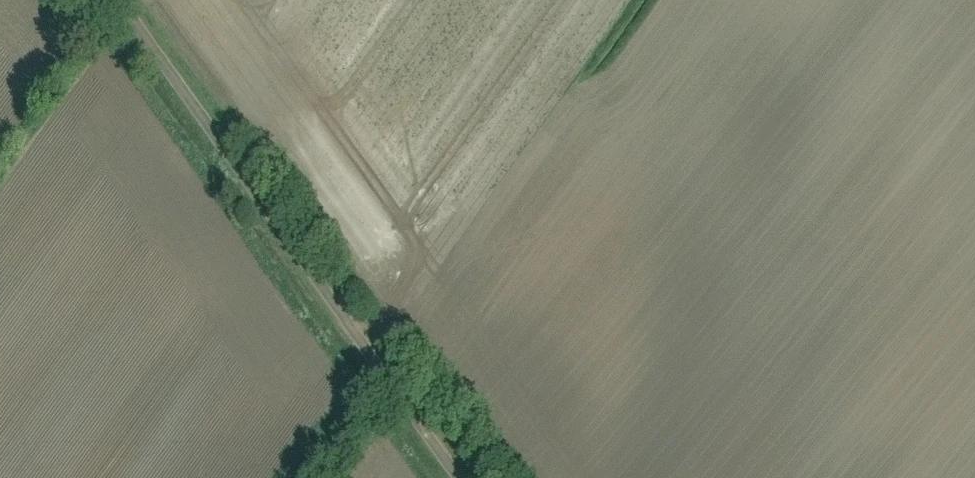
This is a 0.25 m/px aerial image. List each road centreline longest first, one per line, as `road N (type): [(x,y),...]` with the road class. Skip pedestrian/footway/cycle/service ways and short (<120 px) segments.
road 1 (residential): [(457,477),(116,0)]

